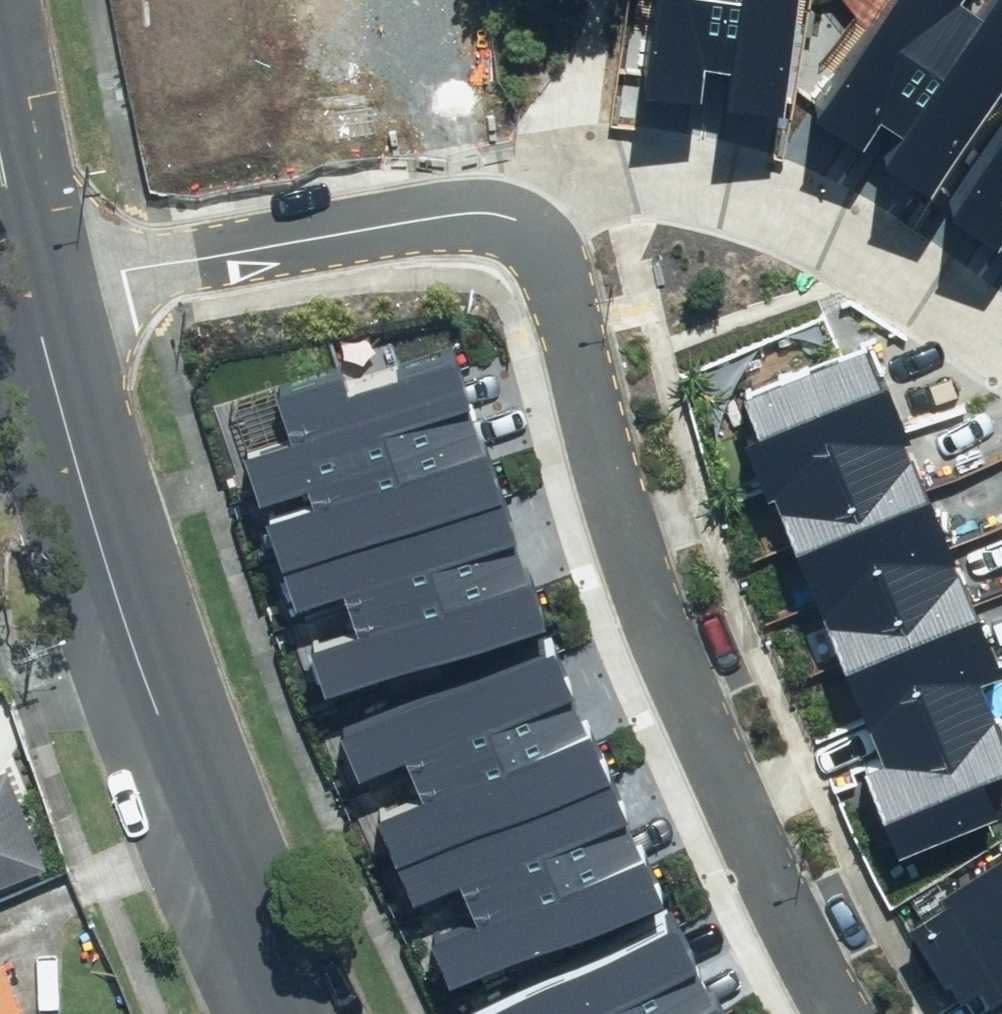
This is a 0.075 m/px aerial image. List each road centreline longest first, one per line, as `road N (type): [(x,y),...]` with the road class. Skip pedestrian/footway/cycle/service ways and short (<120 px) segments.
road 1 (residential): [(518,224),(547,255),(562,291),(635,559),(687,695),(841,1013)]
road 2 (tertiary): [(294,1013),(146,683),(30,288)]
road 3 (residential): [(1001,350),(839,240),(730,192),(577,174),(555,181),(518,224)]
road 4 (residential): [(30,288),(435,217),(496,214),(518,224)]
road 5 (tertiary): [(30,288),(0,161)]

